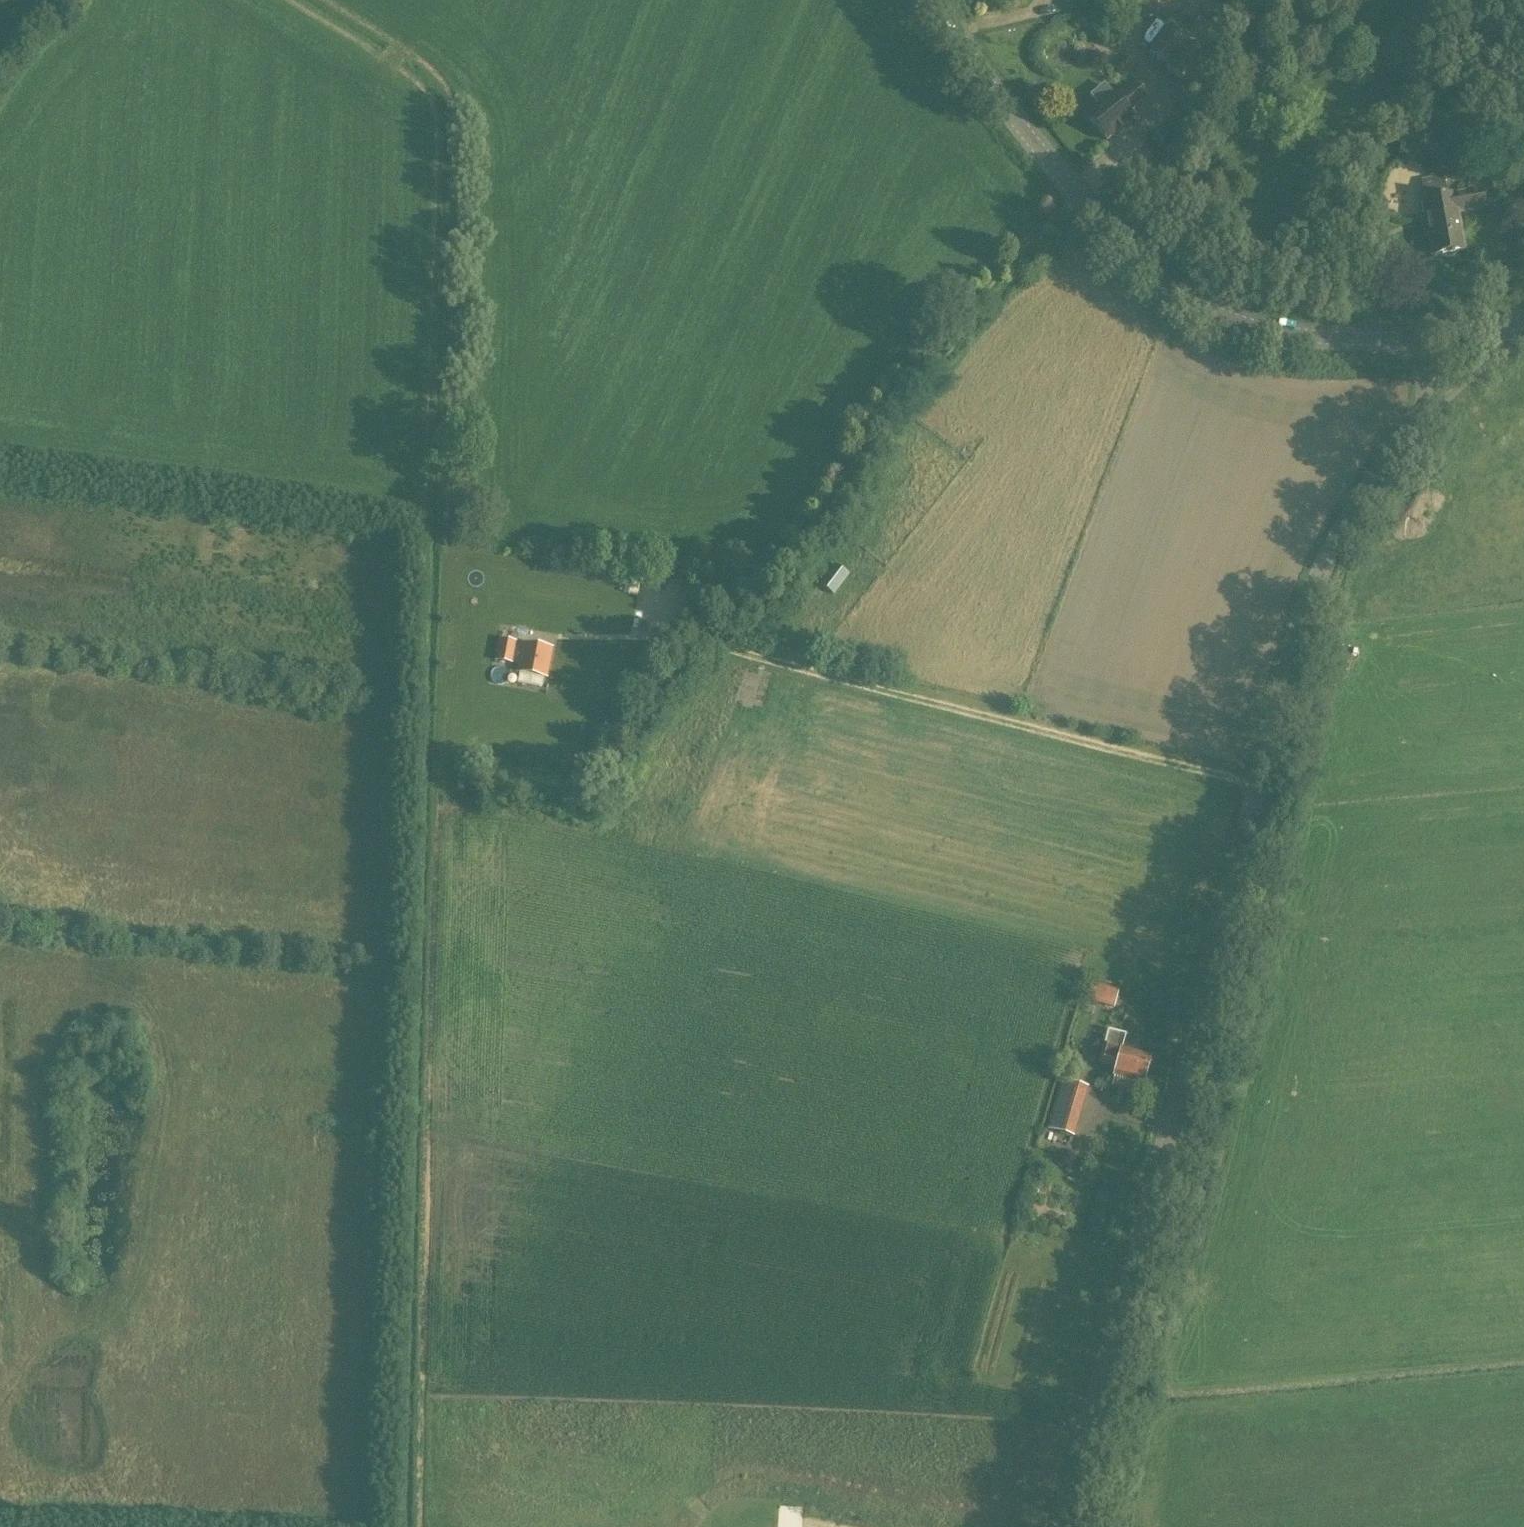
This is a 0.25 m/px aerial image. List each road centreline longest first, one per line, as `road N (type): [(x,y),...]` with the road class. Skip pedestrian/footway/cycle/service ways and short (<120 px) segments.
road 1 (tertiary): [(1064,1526),(1315,577),(1433,402)]
road 2 (tertiary): [(943,0),(991,91),(1139,263),(1238,325),(1353,342),(1408,340)]
road 3 (tertiary): [(1433,402),(1523,323)]

